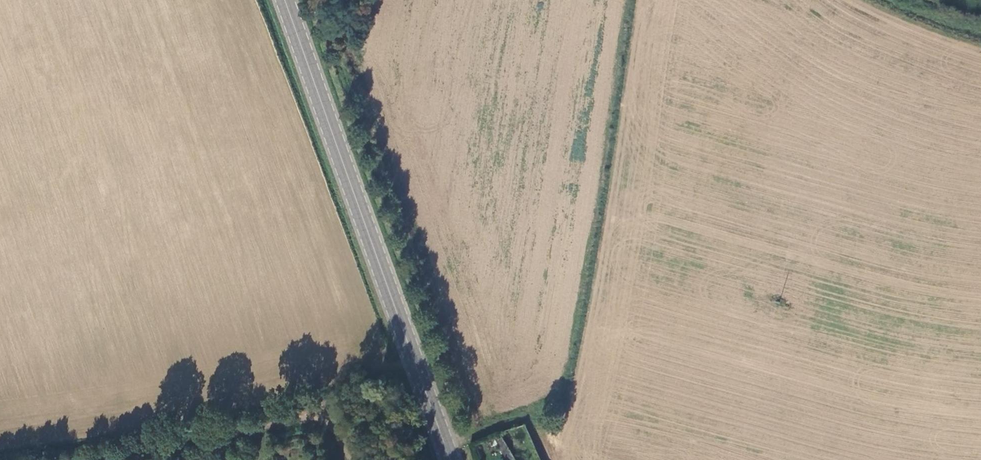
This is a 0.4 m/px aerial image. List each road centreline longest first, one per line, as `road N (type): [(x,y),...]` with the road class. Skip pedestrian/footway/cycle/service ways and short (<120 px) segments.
road 1 (secondary): [(287,0),(452,459)]

